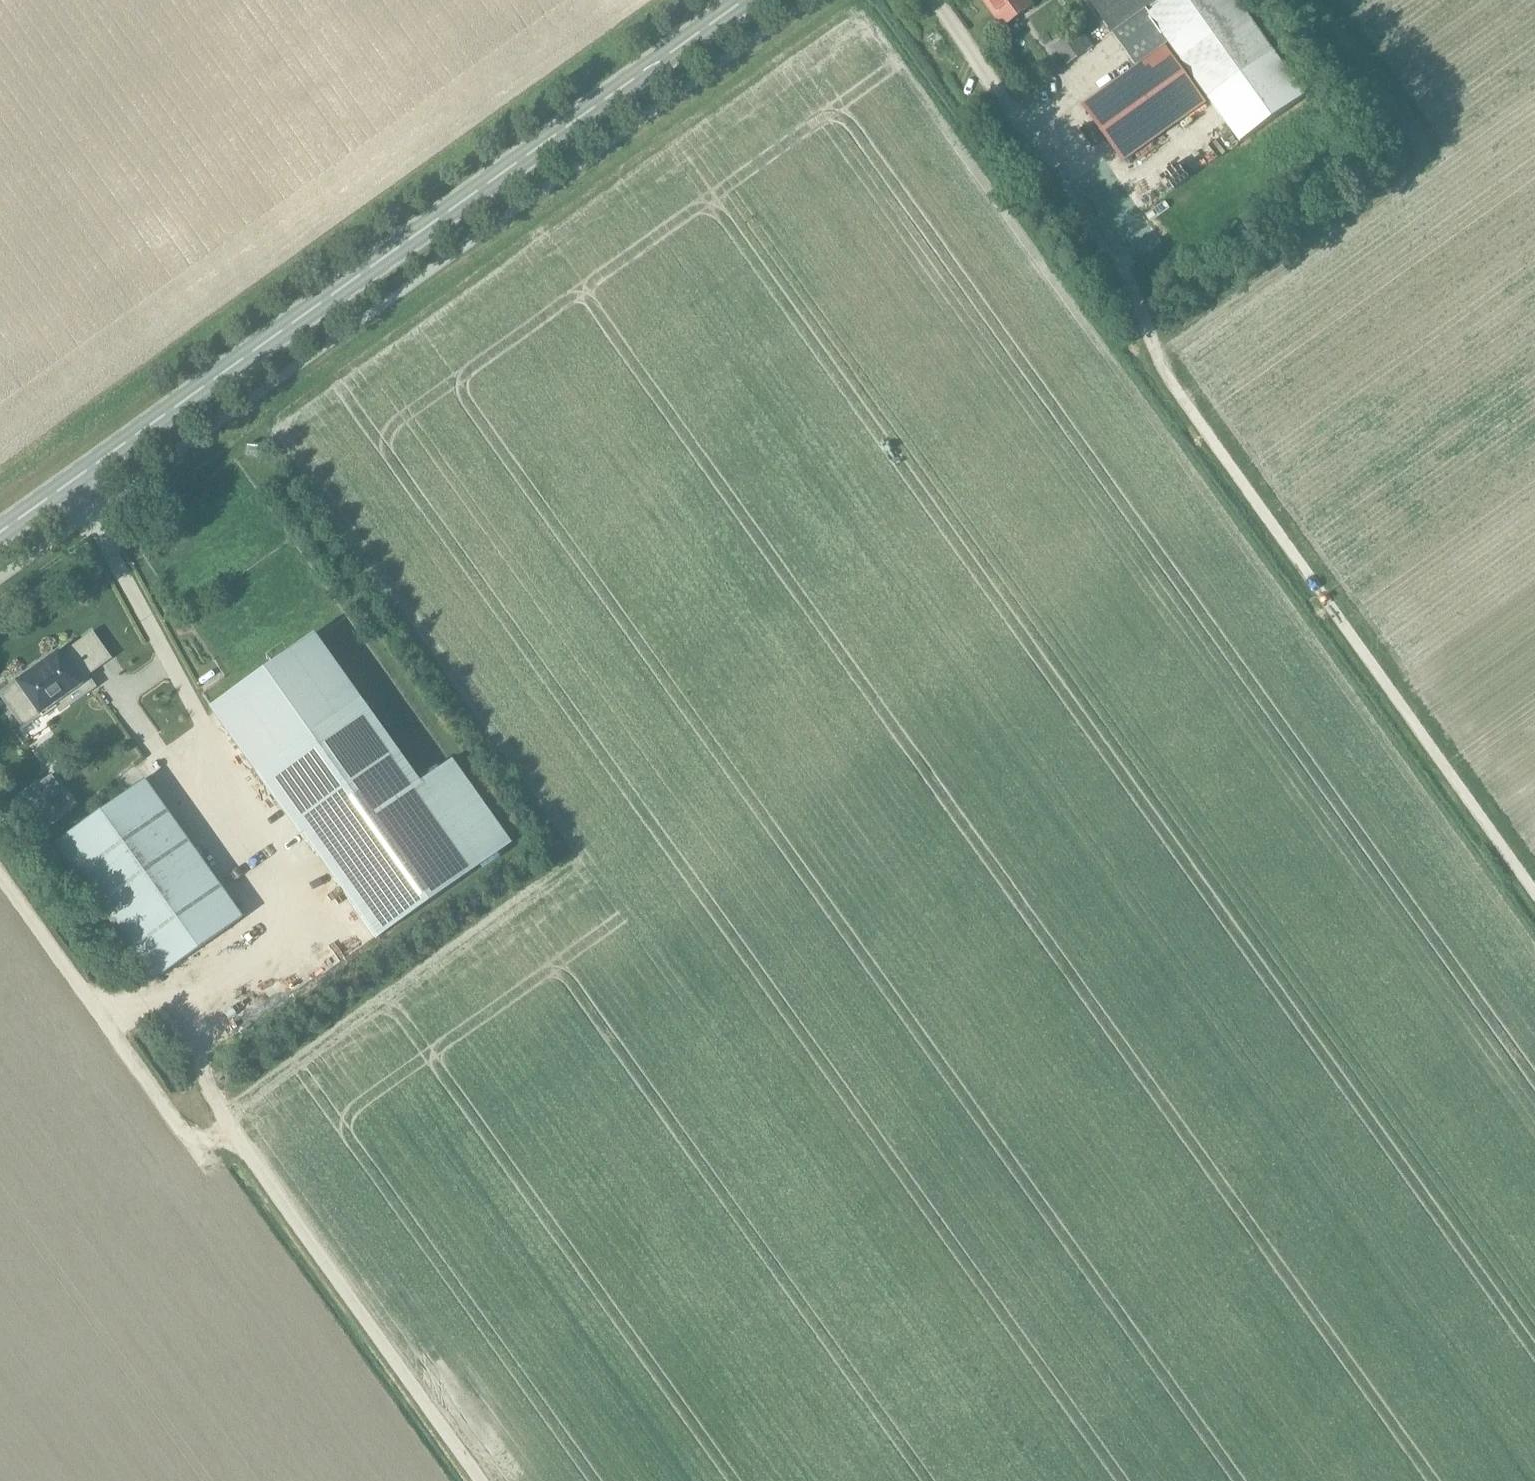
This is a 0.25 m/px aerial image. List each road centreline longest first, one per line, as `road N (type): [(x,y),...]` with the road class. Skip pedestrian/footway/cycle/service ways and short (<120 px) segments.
road 1 (secondary): [(0,536),(741,0)]

